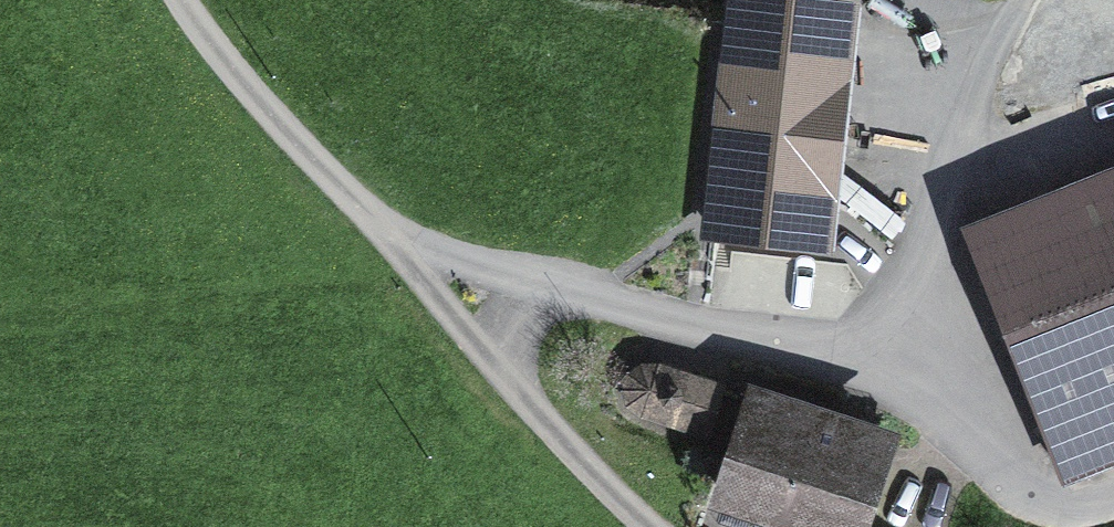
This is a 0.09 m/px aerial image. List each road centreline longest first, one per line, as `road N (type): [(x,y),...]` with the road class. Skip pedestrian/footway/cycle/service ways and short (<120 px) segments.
road 1 (unclassified): [(354,205),(475,268),(833,362),(932,296),(978,101),(1030,0)]
road 2 (unclassified): [(354,205),(657,526)]
road 3 (unclassified): [(183,0),(354,205)]

